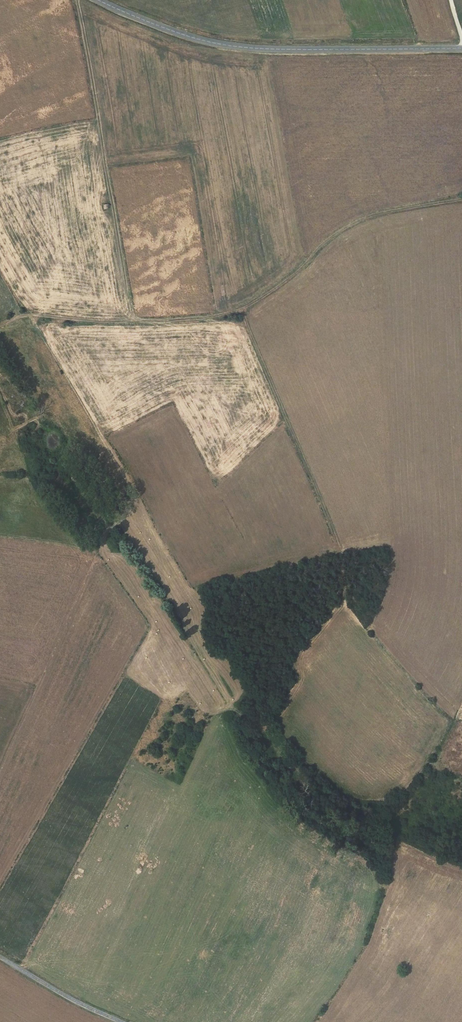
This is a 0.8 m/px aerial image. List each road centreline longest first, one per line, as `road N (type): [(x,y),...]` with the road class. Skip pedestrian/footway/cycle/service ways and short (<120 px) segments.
road 1 (secondary): [(461,48),(231,46),(102,0)]
road 2 (unclassified): [(0,956),(121,1021)]

